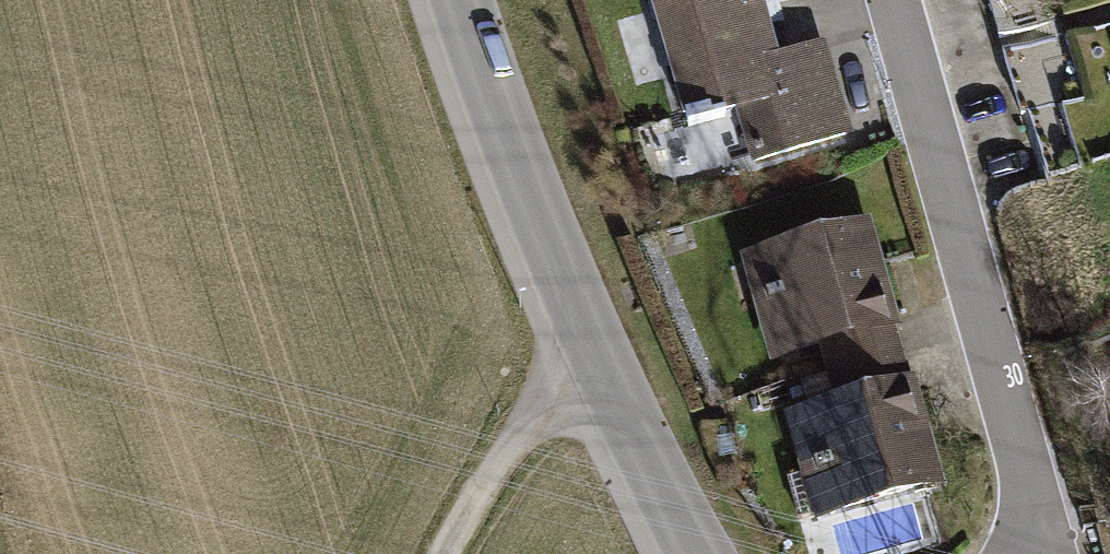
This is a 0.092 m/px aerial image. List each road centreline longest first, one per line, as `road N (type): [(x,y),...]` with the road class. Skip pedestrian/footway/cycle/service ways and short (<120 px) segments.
road 1 (tertiary): [(707,553),(601,363),(467,0)]
road 2 (residential): [(879,0),(1025,553)]
road 3 (track): [(601,363),(507,437),(445,553)]

